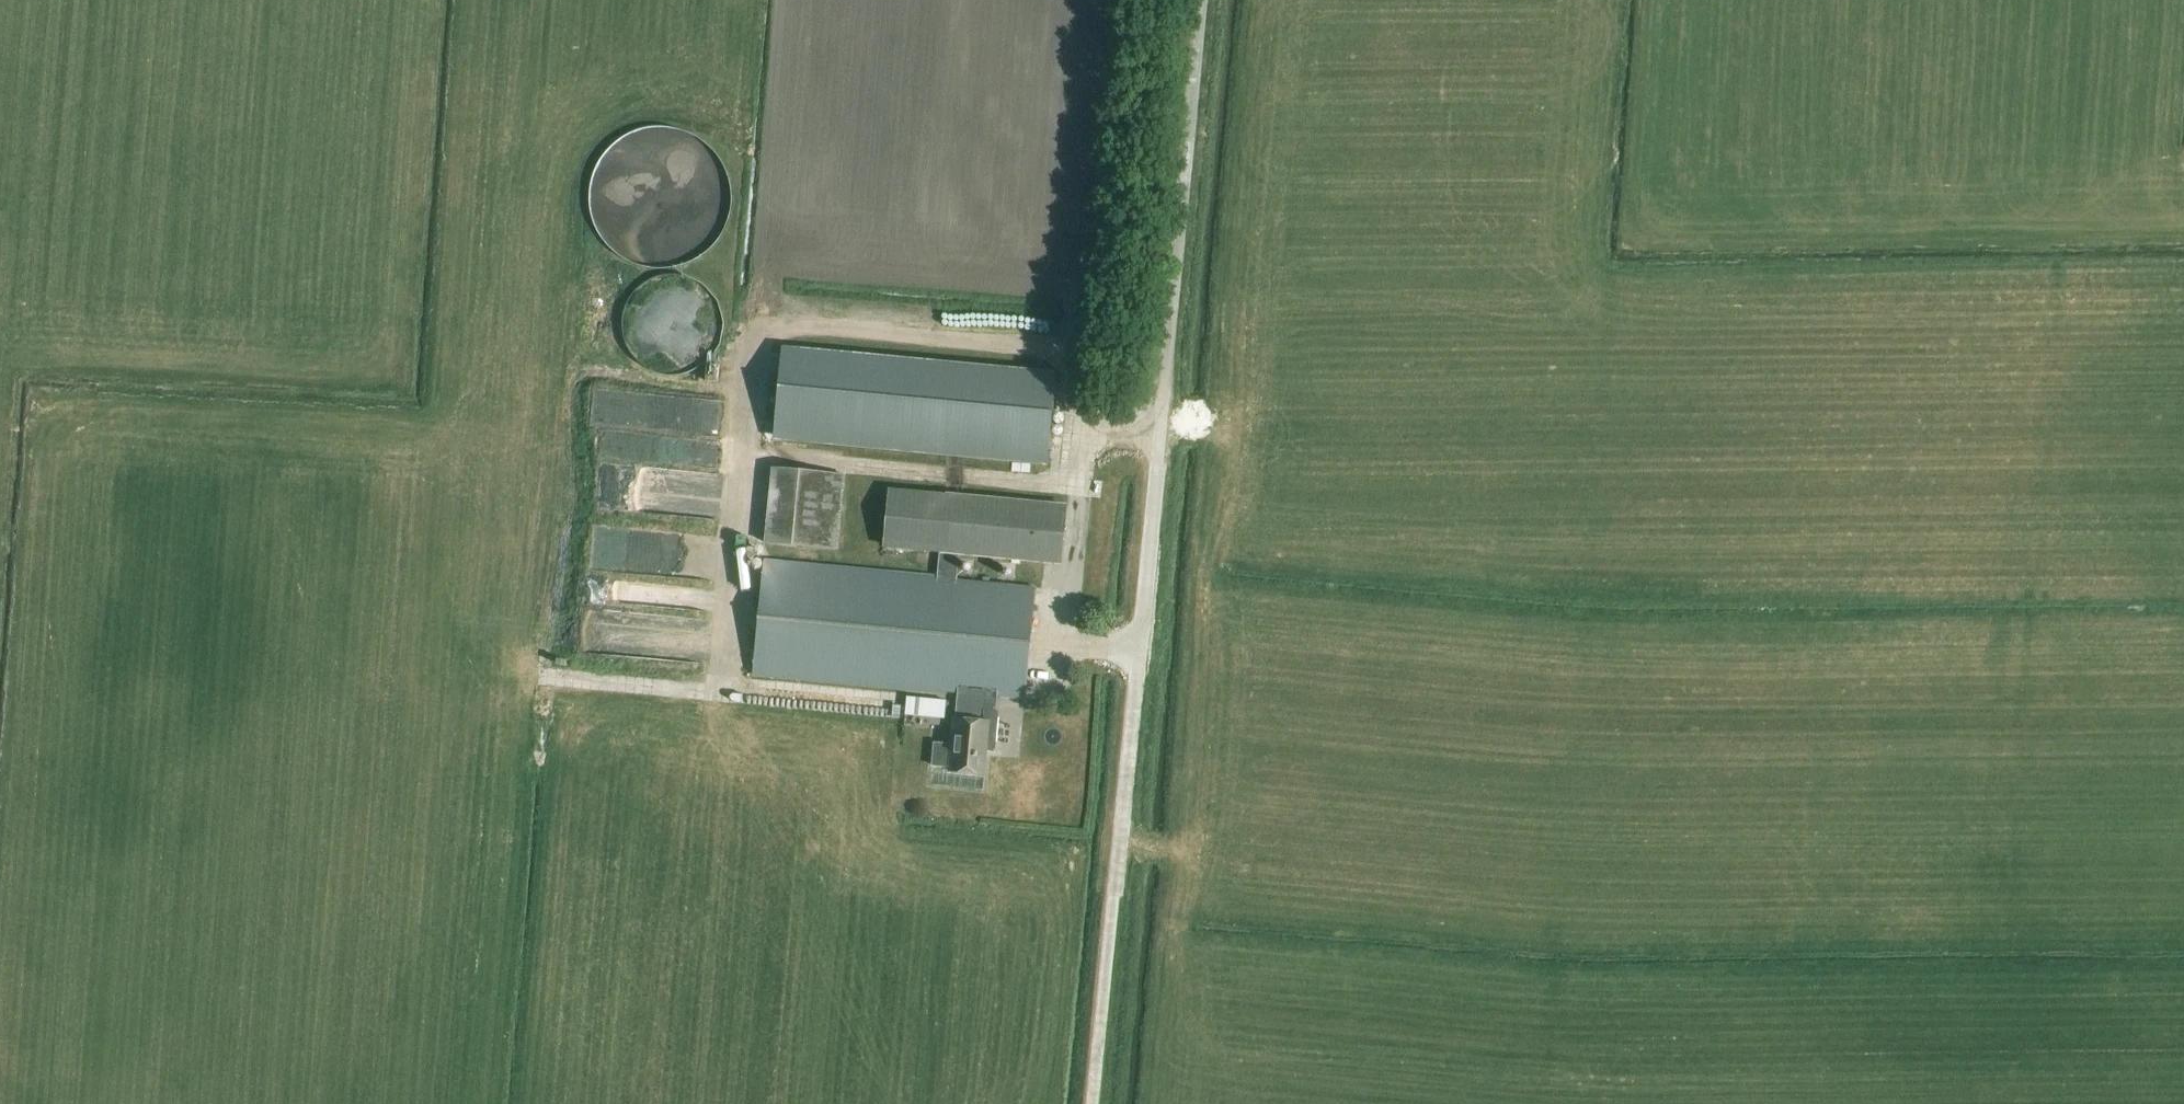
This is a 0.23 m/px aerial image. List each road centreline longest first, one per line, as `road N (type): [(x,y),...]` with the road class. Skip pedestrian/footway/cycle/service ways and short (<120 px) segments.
road 1 (unclassified): [(1118,843),(1198,0)]

